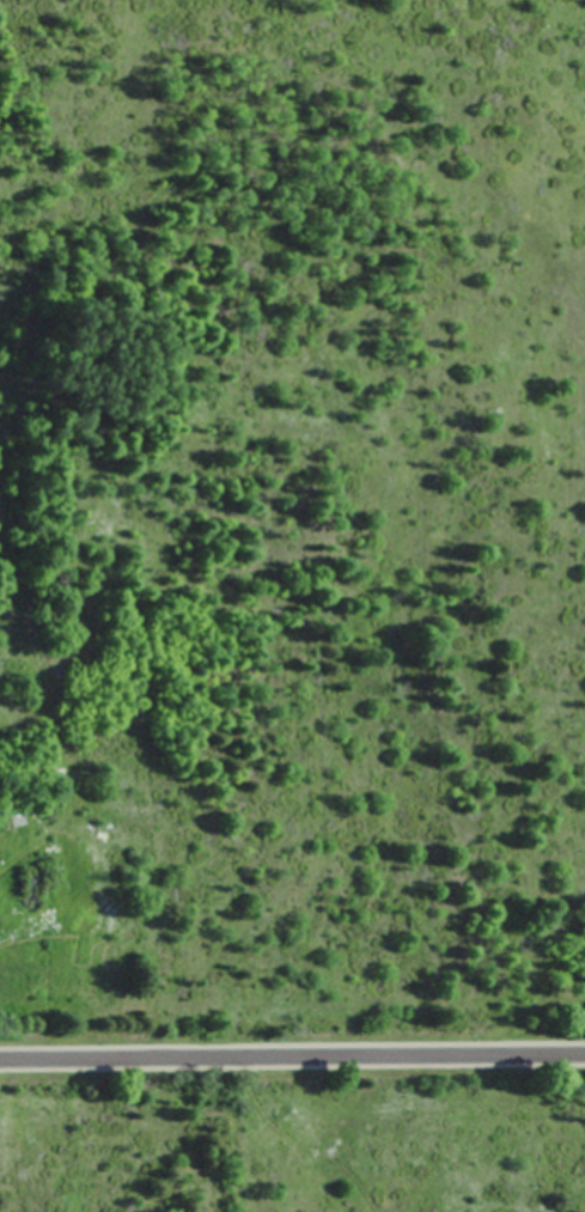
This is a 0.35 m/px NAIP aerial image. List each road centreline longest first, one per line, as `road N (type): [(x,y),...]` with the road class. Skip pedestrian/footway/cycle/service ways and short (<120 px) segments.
road 1 (residential): [(584,1056),(0,1061)]

